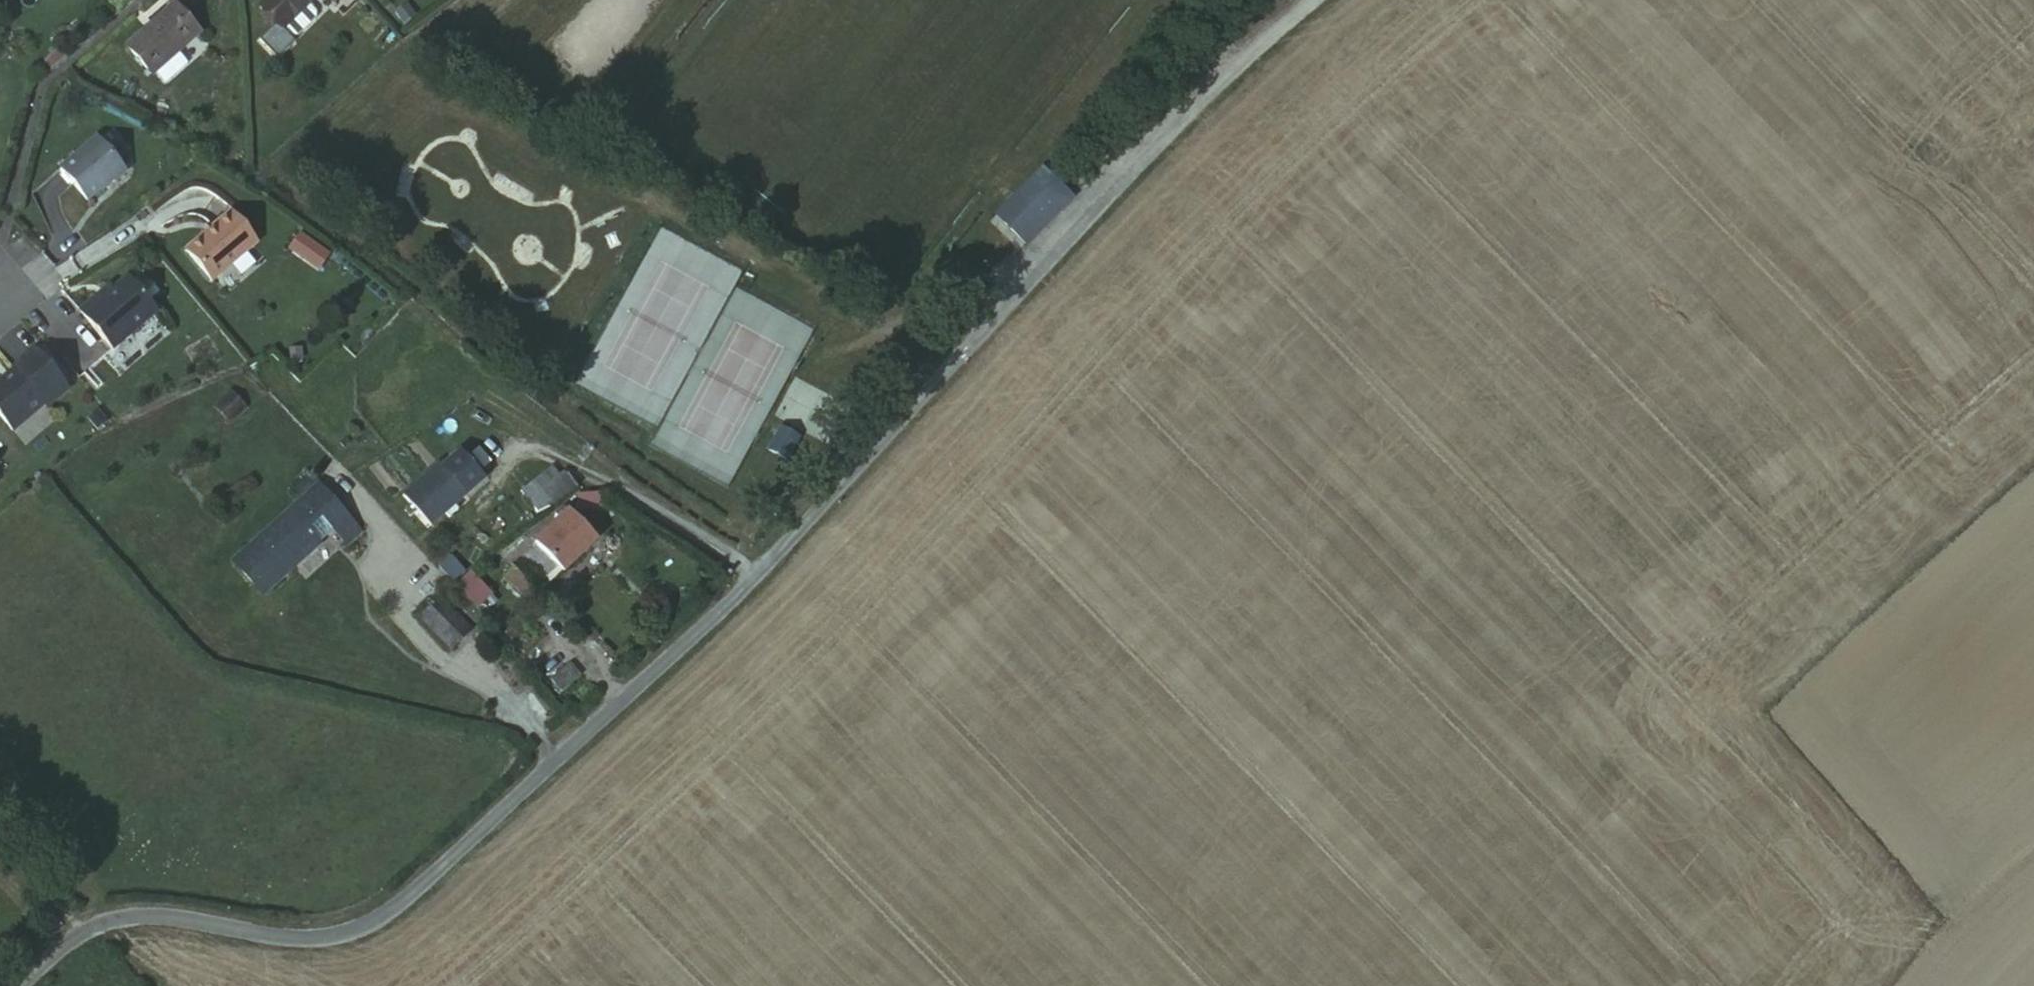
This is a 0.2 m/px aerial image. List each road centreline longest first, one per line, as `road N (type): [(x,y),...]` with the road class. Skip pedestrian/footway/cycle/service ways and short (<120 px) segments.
road 1 (unclassified): [(21,985),(84,930),(153,917),(325,943),(414,900),(758,583)]
road 2 (unclassified): [(758,583),(1194,99),(1315,0)]
road 3 (residential): [(197,214),(174,207),(65,267),(0,286)]
road 4 (unclassified): [(580,470),(758,583)]

